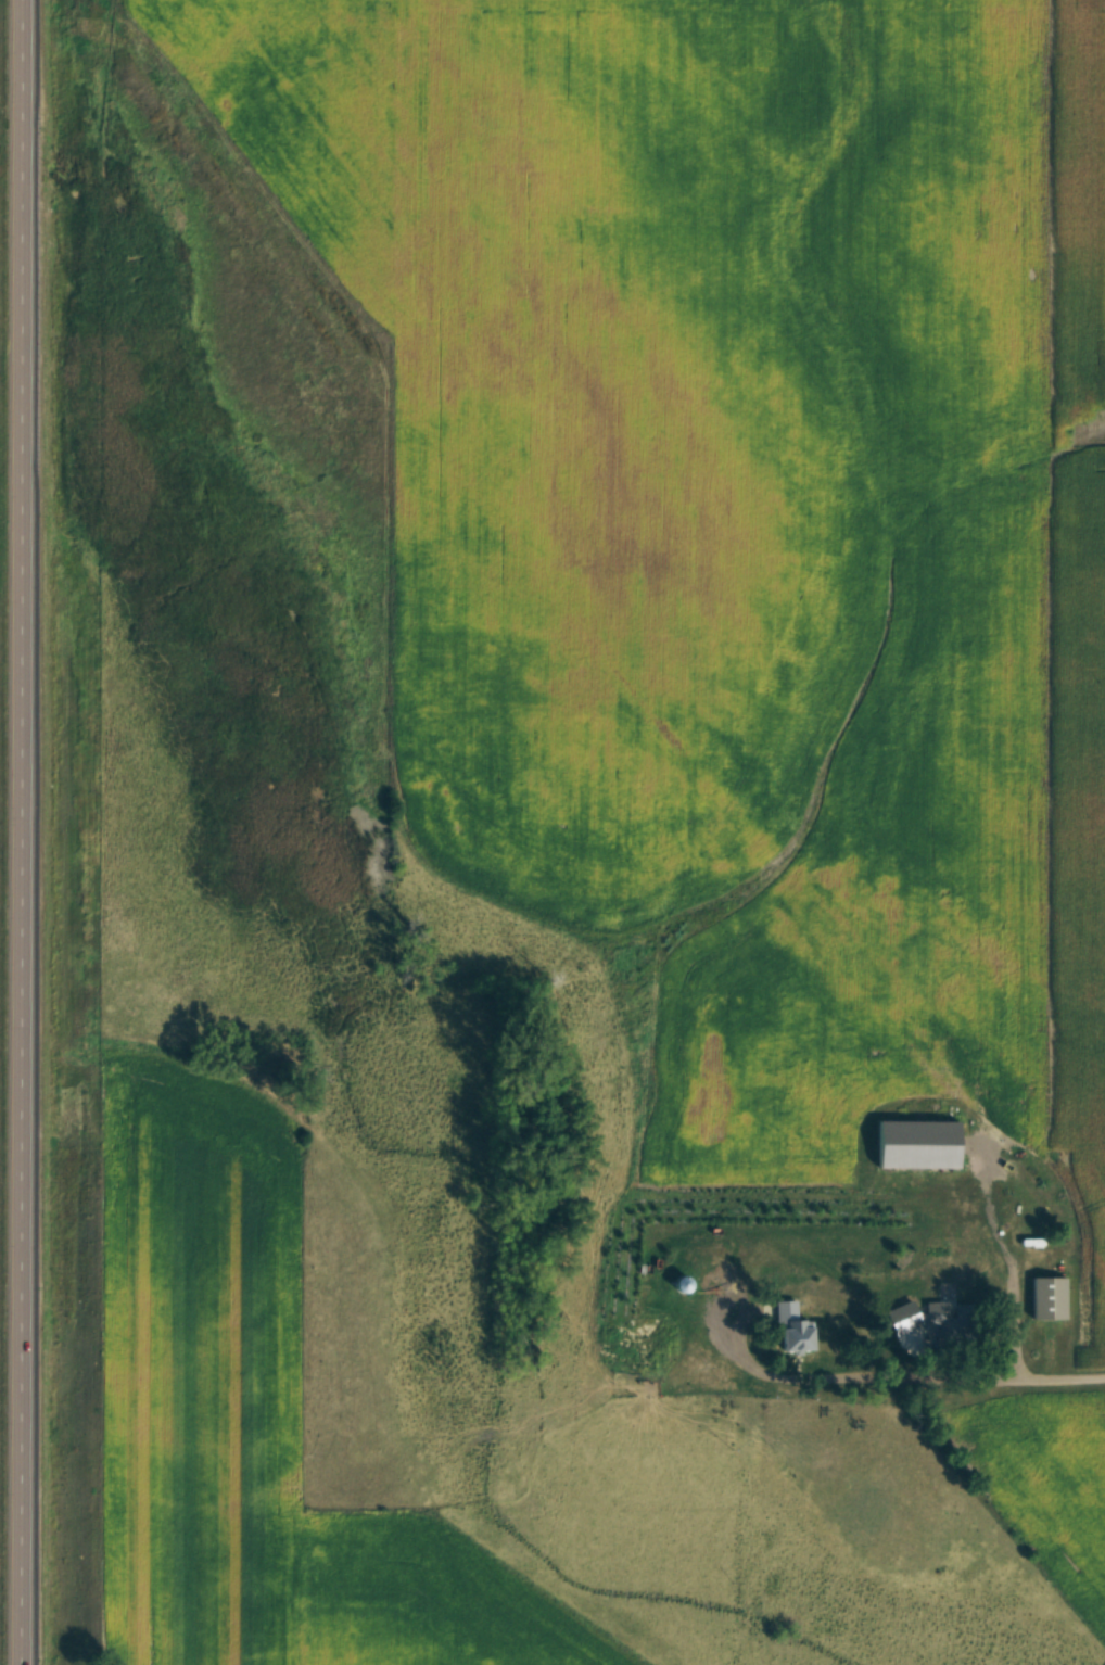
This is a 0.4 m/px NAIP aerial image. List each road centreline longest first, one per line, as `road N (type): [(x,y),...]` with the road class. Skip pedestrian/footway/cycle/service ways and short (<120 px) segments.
road 1 (motorway): [(13,1664),(18,0)]

